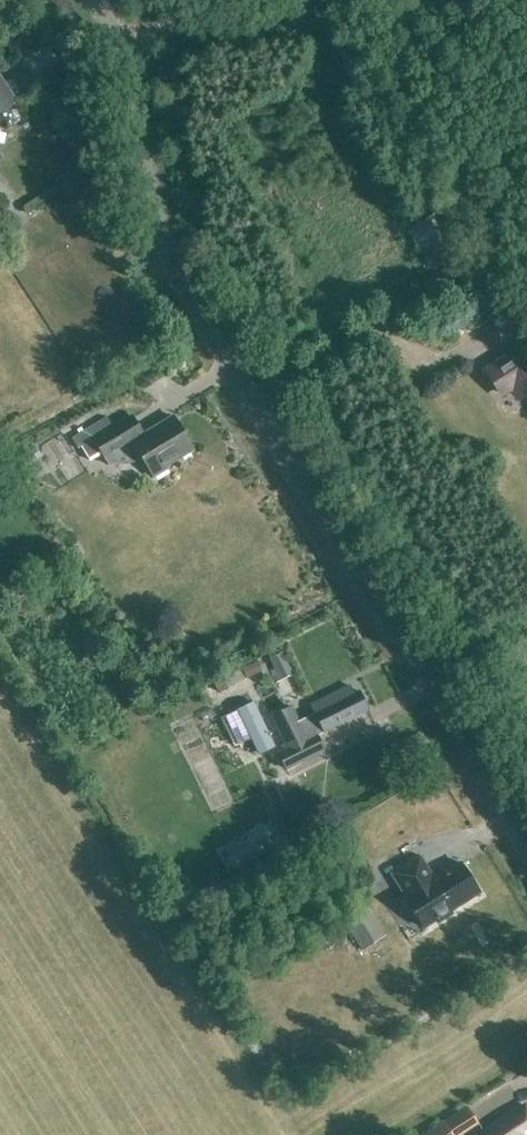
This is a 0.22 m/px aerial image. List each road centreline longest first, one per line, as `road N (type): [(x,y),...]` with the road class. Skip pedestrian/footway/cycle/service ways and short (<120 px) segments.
road 1 (unclassified): [(526,839),(218,364),(151,221),(122,41),(99,0)]
road 2 (track): [(310,0),(122,41)]

